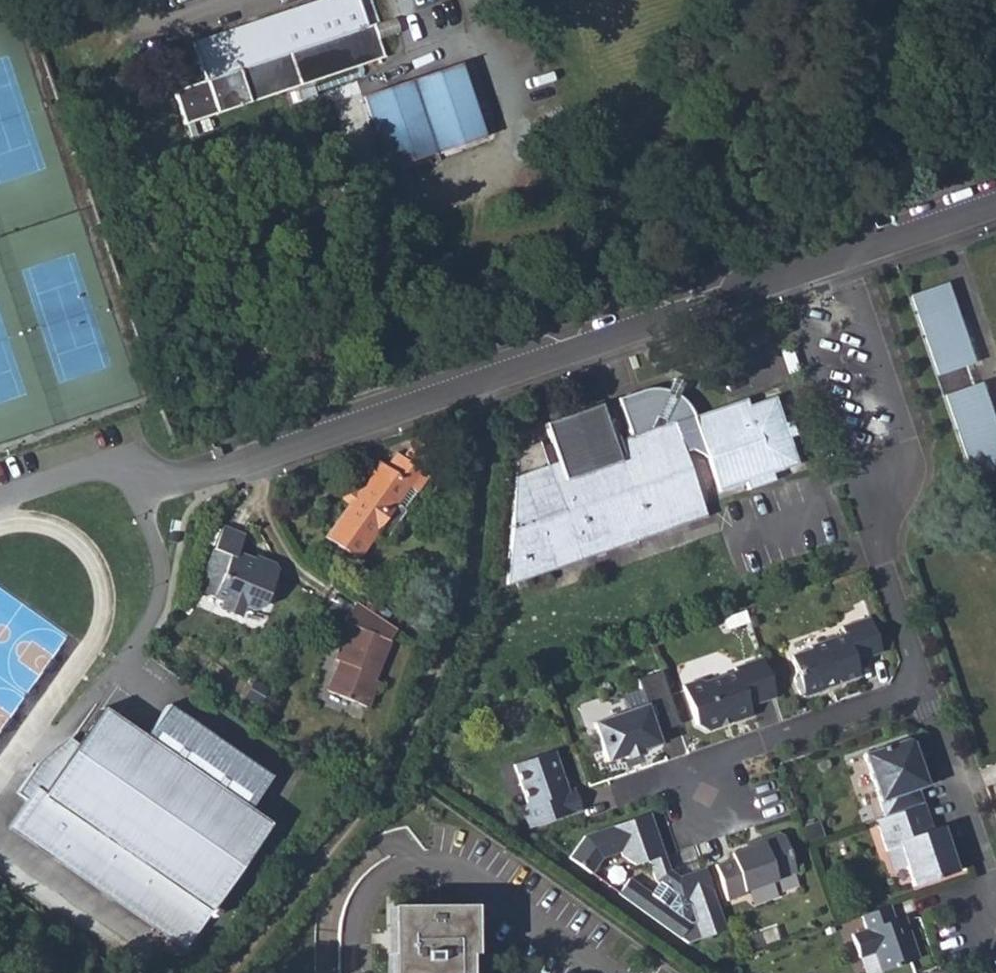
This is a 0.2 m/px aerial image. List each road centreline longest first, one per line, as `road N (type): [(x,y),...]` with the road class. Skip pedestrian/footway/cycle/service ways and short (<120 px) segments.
road 1 (residential): [(225,469),(779,277)]
road 2 (residential): [(779,277),(923,692)]
road 3 (residential): [(923,692),(696,767)]
road 4 (residential): [(779,277),(995,201)]
road 5 (residential): [(923,692),(995,908)]

